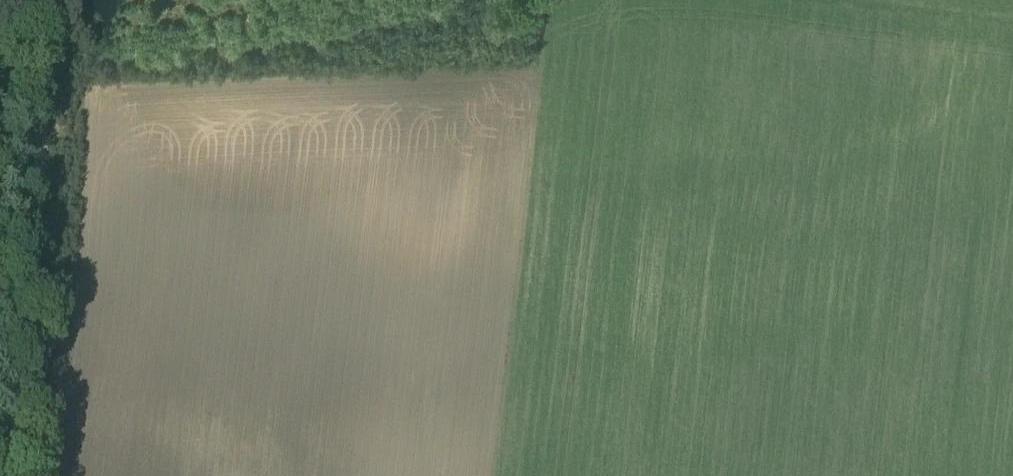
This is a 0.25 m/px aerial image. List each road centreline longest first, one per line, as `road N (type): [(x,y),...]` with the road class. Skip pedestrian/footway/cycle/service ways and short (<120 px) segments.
road 1 (track): [(67,0),(34,475)]

